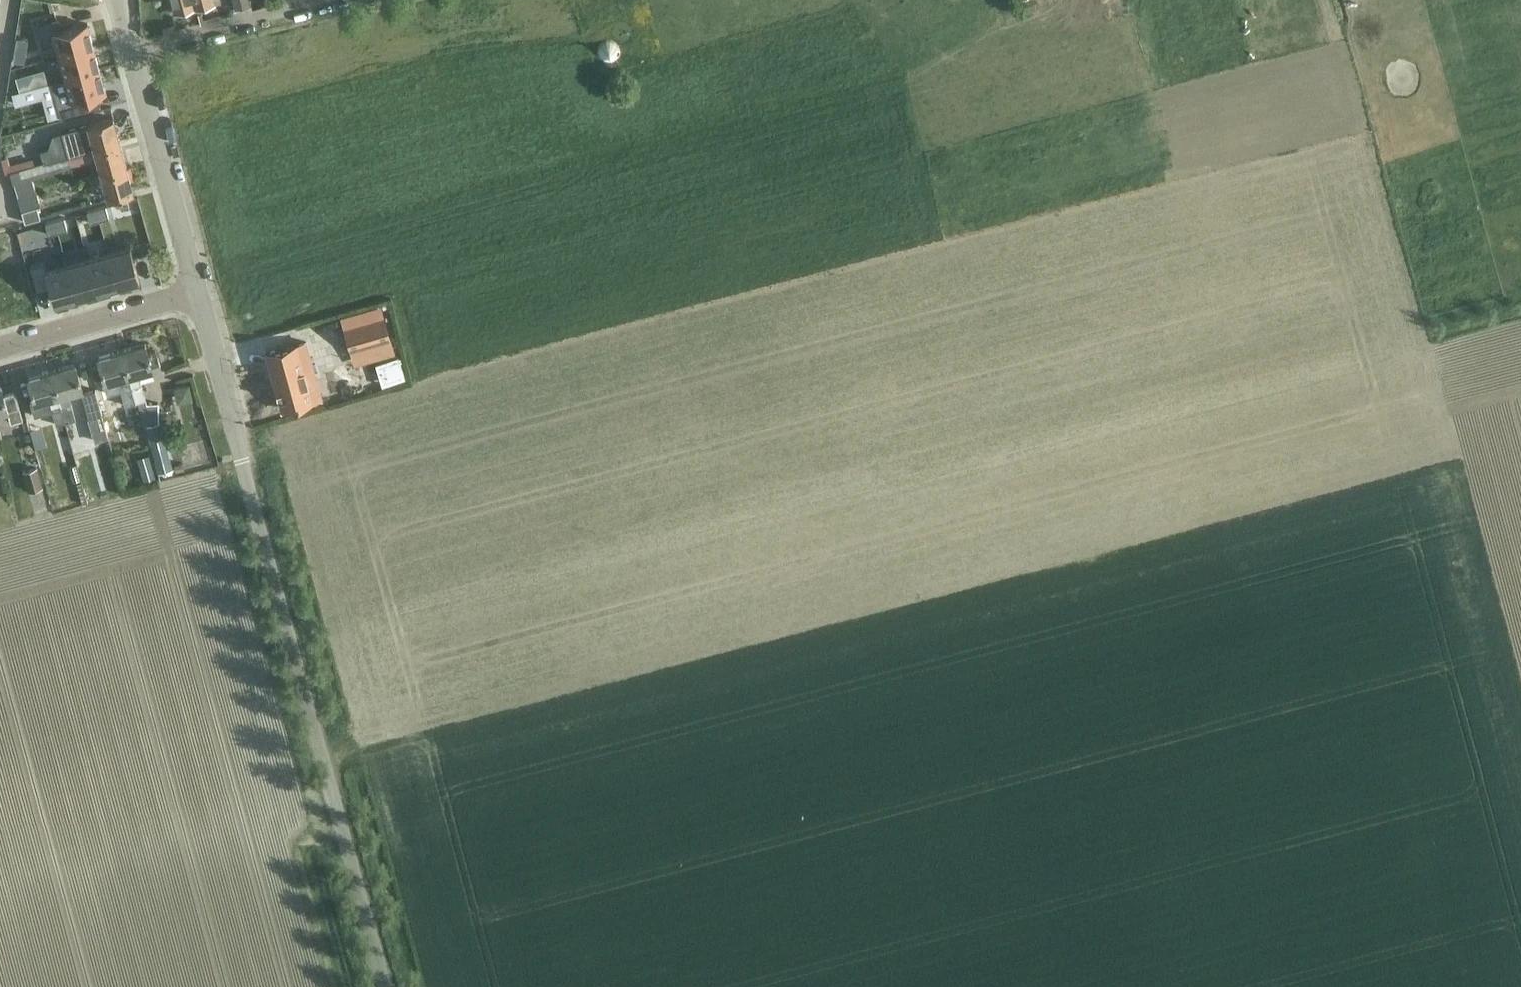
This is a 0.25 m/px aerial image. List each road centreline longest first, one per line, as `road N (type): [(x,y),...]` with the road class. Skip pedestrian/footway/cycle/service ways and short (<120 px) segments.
road 1 (unclassified): [(386,986),(242,462)]
road 2 (residential): [(199,292),(129,50)]
road 3 (residential): [(0,349),(199,292)]
road 4 (residential): [(129,50),(329,0)]
road 5 (residential): [(242,462),(199,292)]

